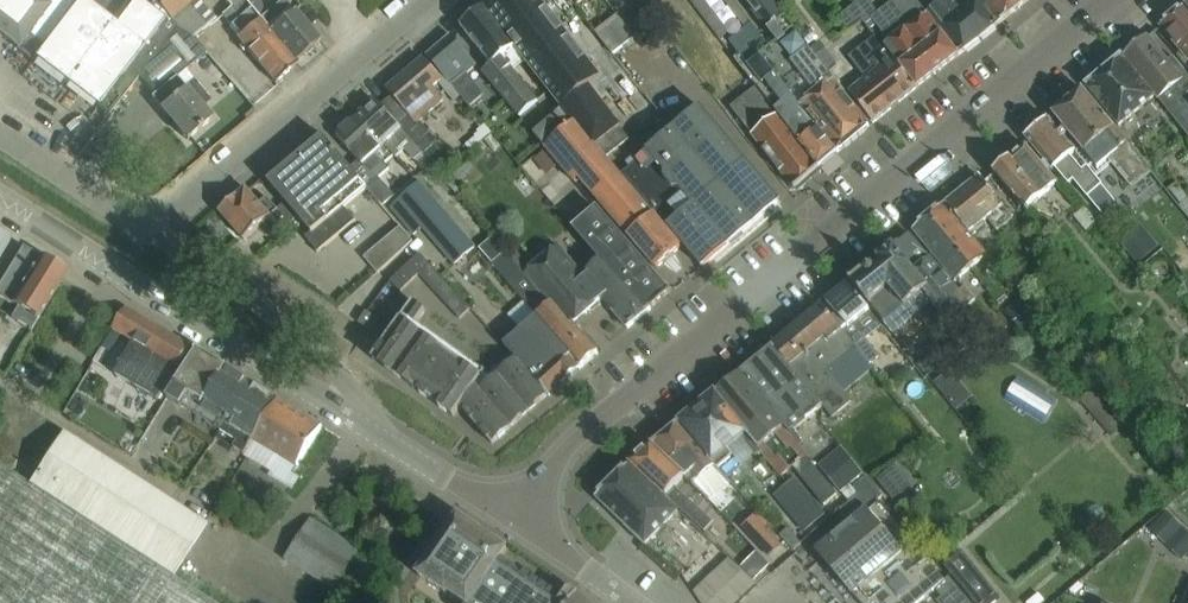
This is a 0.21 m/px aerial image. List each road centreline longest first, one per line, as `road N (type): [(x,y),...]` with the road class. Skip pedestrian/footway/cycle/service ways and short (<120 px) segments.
road 1 (residential): [(520,519),(578,434),(1106,0)]
road 2 (tertiary): [(360,425),(0,196)]
road 3 (unclassified): [(148,233),(426,0)]
road 4 (unclassified): [(360,425),(344,380),(264,310),(148,233)]
road 5 (tertiary): [(520,519),(360,425)]
road 6 (unclassified): [(148,233),(0,138)]
road 7 (tertiary): [(630,602),(520,519)]

